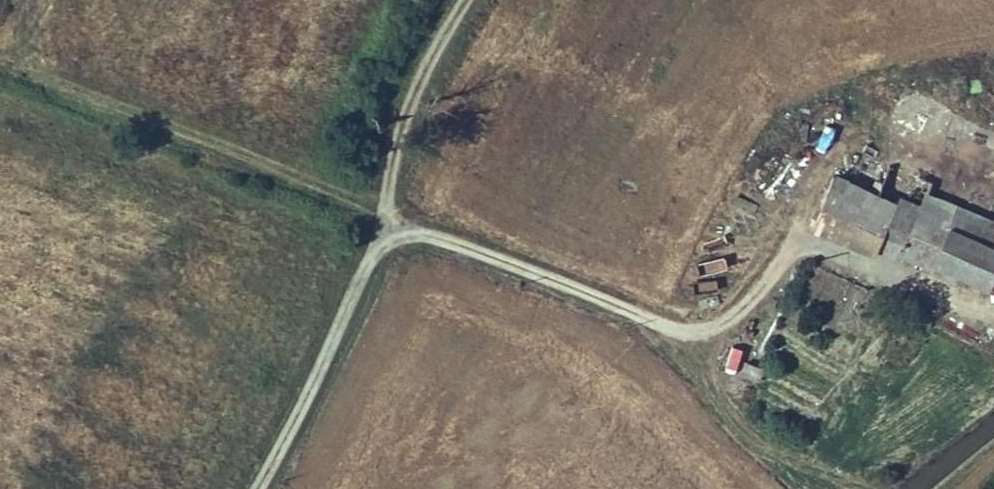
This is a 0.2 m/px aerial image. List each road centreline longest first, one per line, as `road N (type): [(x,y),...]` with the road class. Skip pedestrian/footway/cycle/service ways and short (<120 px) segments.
road 1 (track): [(256,488),(386,221),(656,324),(692,329),(731,319),(760,295),(785,259),(811,185),(841,160),(876,151),(921,157),(993,189)]
road 2 (track): [(0,63),(340,192),(386,221),(395,144),(410,104),(468,0)]
road 3 (track): [(656,324),(700,359),(747,435),(859,488)]
road 4 (track): [(791,241),(922,287)]

